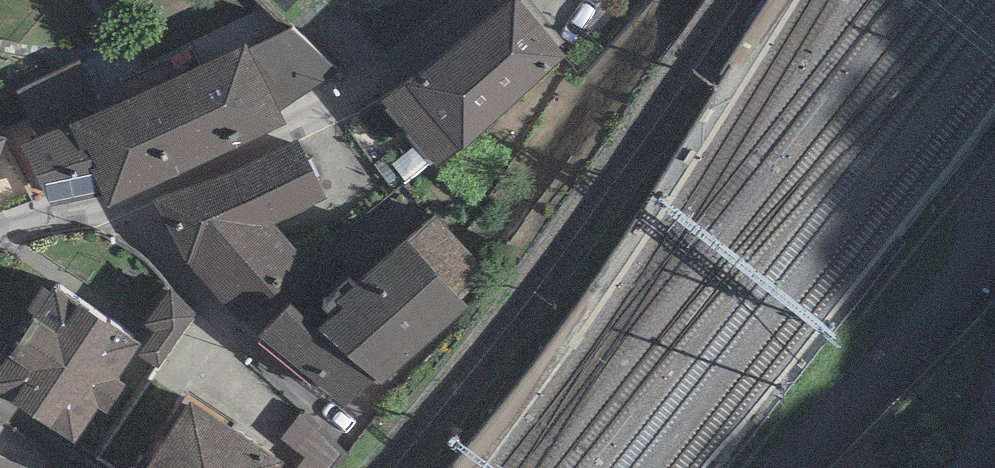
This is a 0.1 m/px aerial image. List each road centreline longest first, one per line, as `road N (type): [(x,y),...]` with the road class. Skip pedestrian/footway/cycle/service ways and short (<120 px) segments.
road 1 (residential): [(994,215),(954,276),(787,467)]
road 2 (residential): [(749,0),(994,196)]

